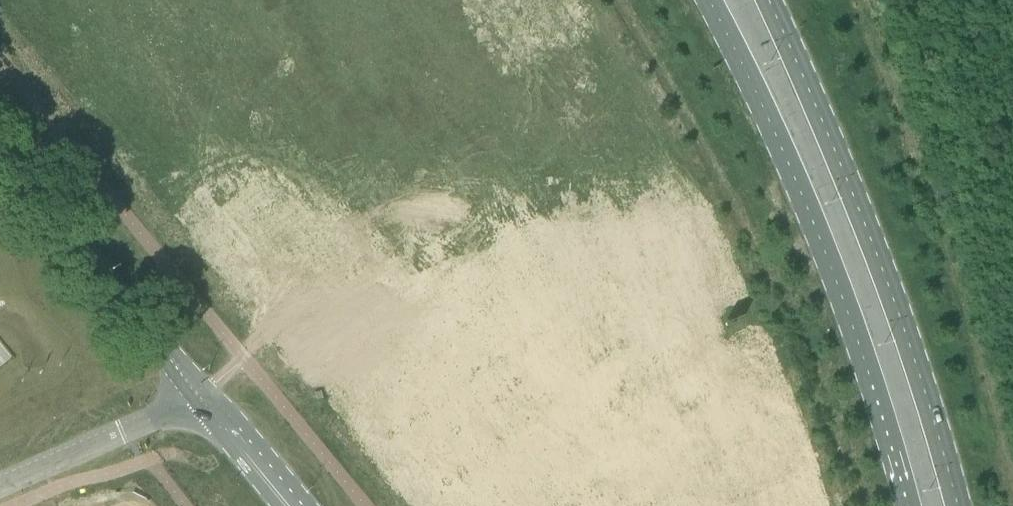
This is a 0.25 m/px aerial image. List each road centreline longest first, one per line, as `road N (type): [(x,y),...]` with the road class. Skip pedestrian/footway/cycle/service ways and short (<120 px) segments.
road 1 (secondary): [(710,0),(782,152),(907,505)]
road 2 (secondary): [(959,505),(876,251),(771,0)]
road 3 (tertiary): [(200,397),(0,155)]
road 4 (unclassified): [(0,480),(200,397)]

